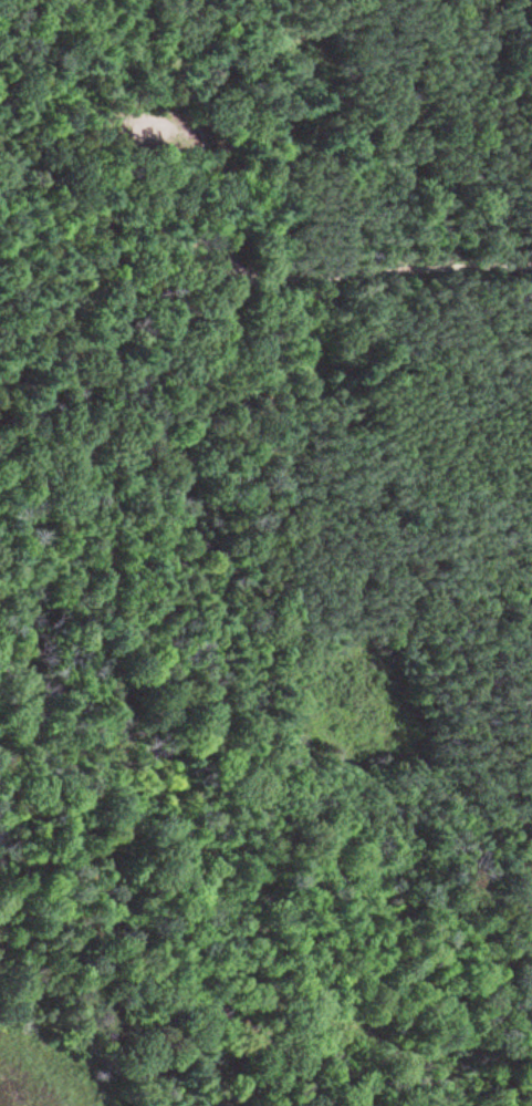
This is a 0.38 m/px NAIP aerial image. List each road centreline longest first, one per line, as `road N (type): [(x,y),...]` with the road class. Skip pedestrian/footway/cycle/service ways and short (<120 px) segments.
road 1 (track): [(531,261),(140,286),(0,266)]

